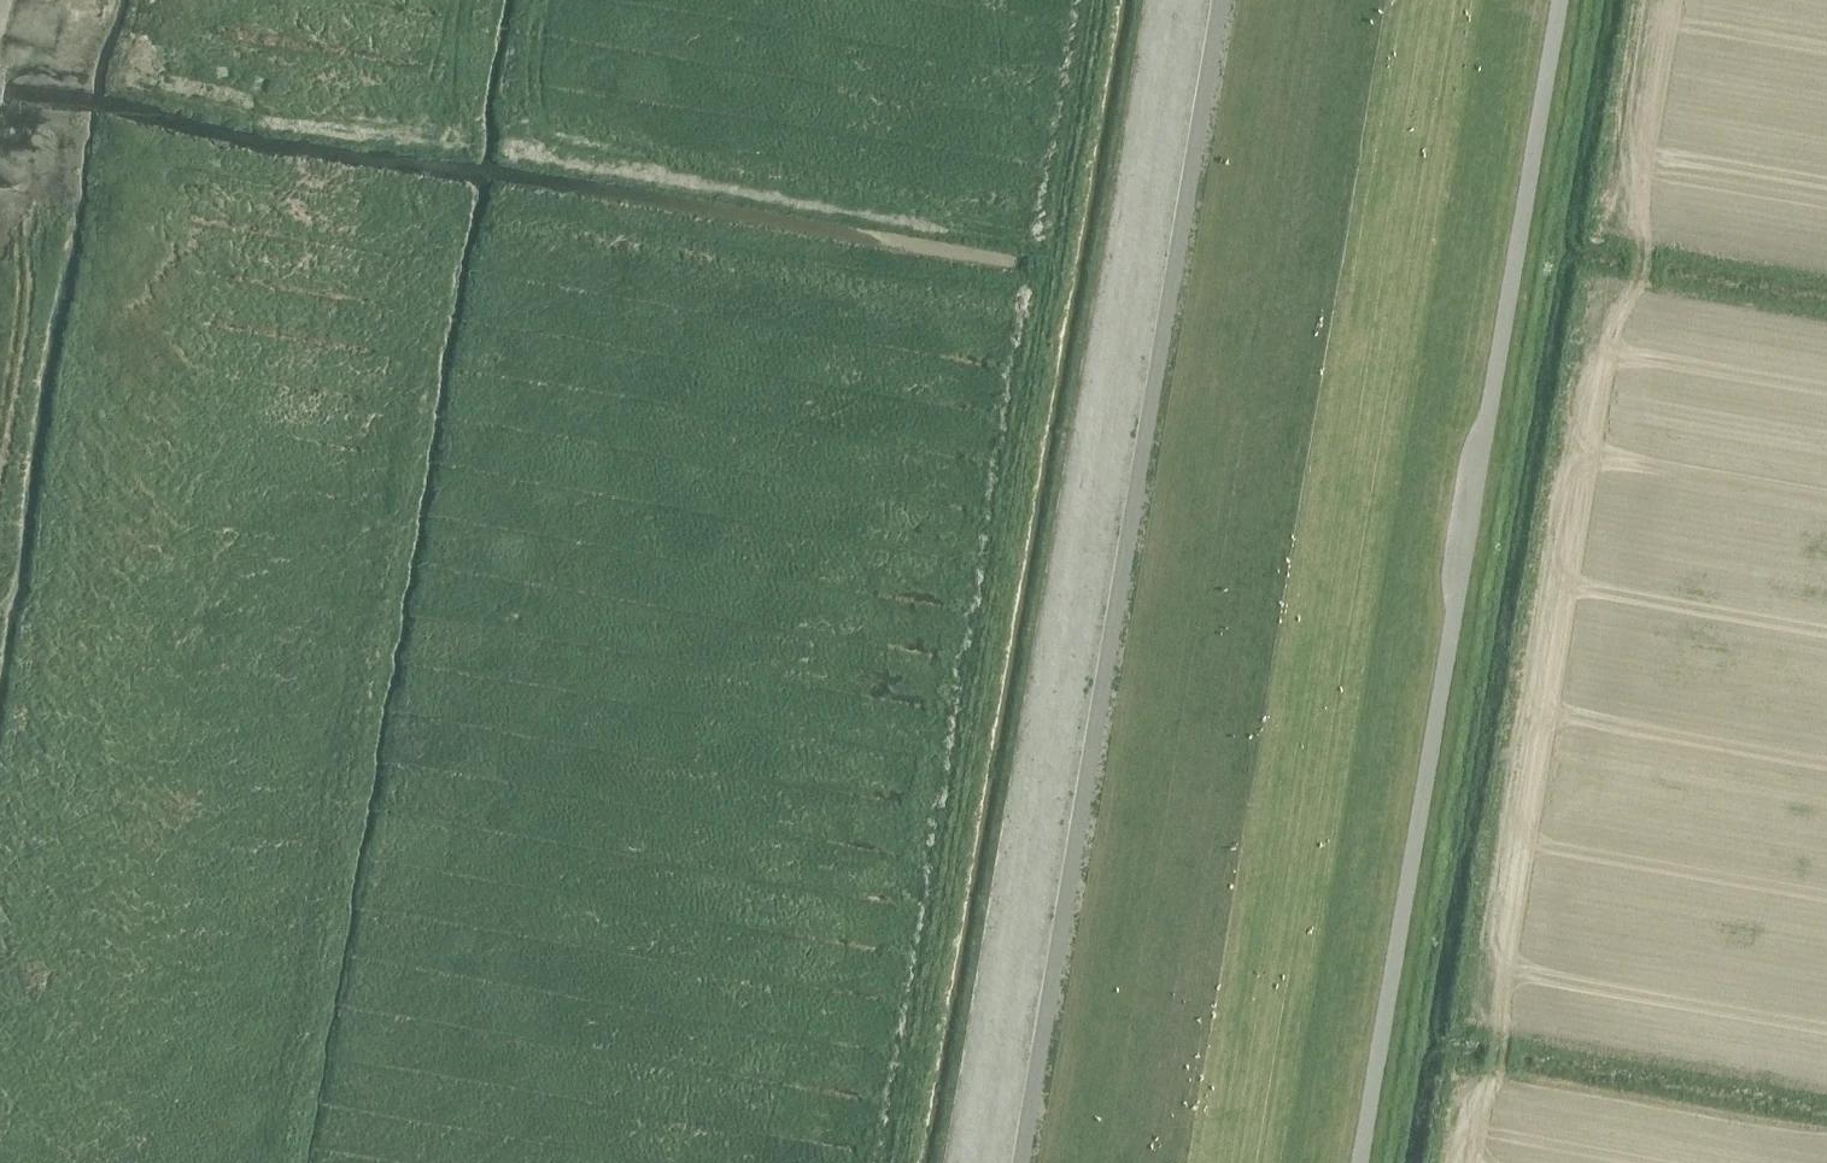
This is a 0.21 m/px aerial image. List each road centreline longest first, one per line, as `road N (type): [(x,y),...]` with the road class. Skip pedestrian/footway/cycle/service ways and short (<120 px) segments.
road 1 (track): [(1244,0),(1044,1162)]
road 2 (track): [(1361,1162),(1559,0)]

